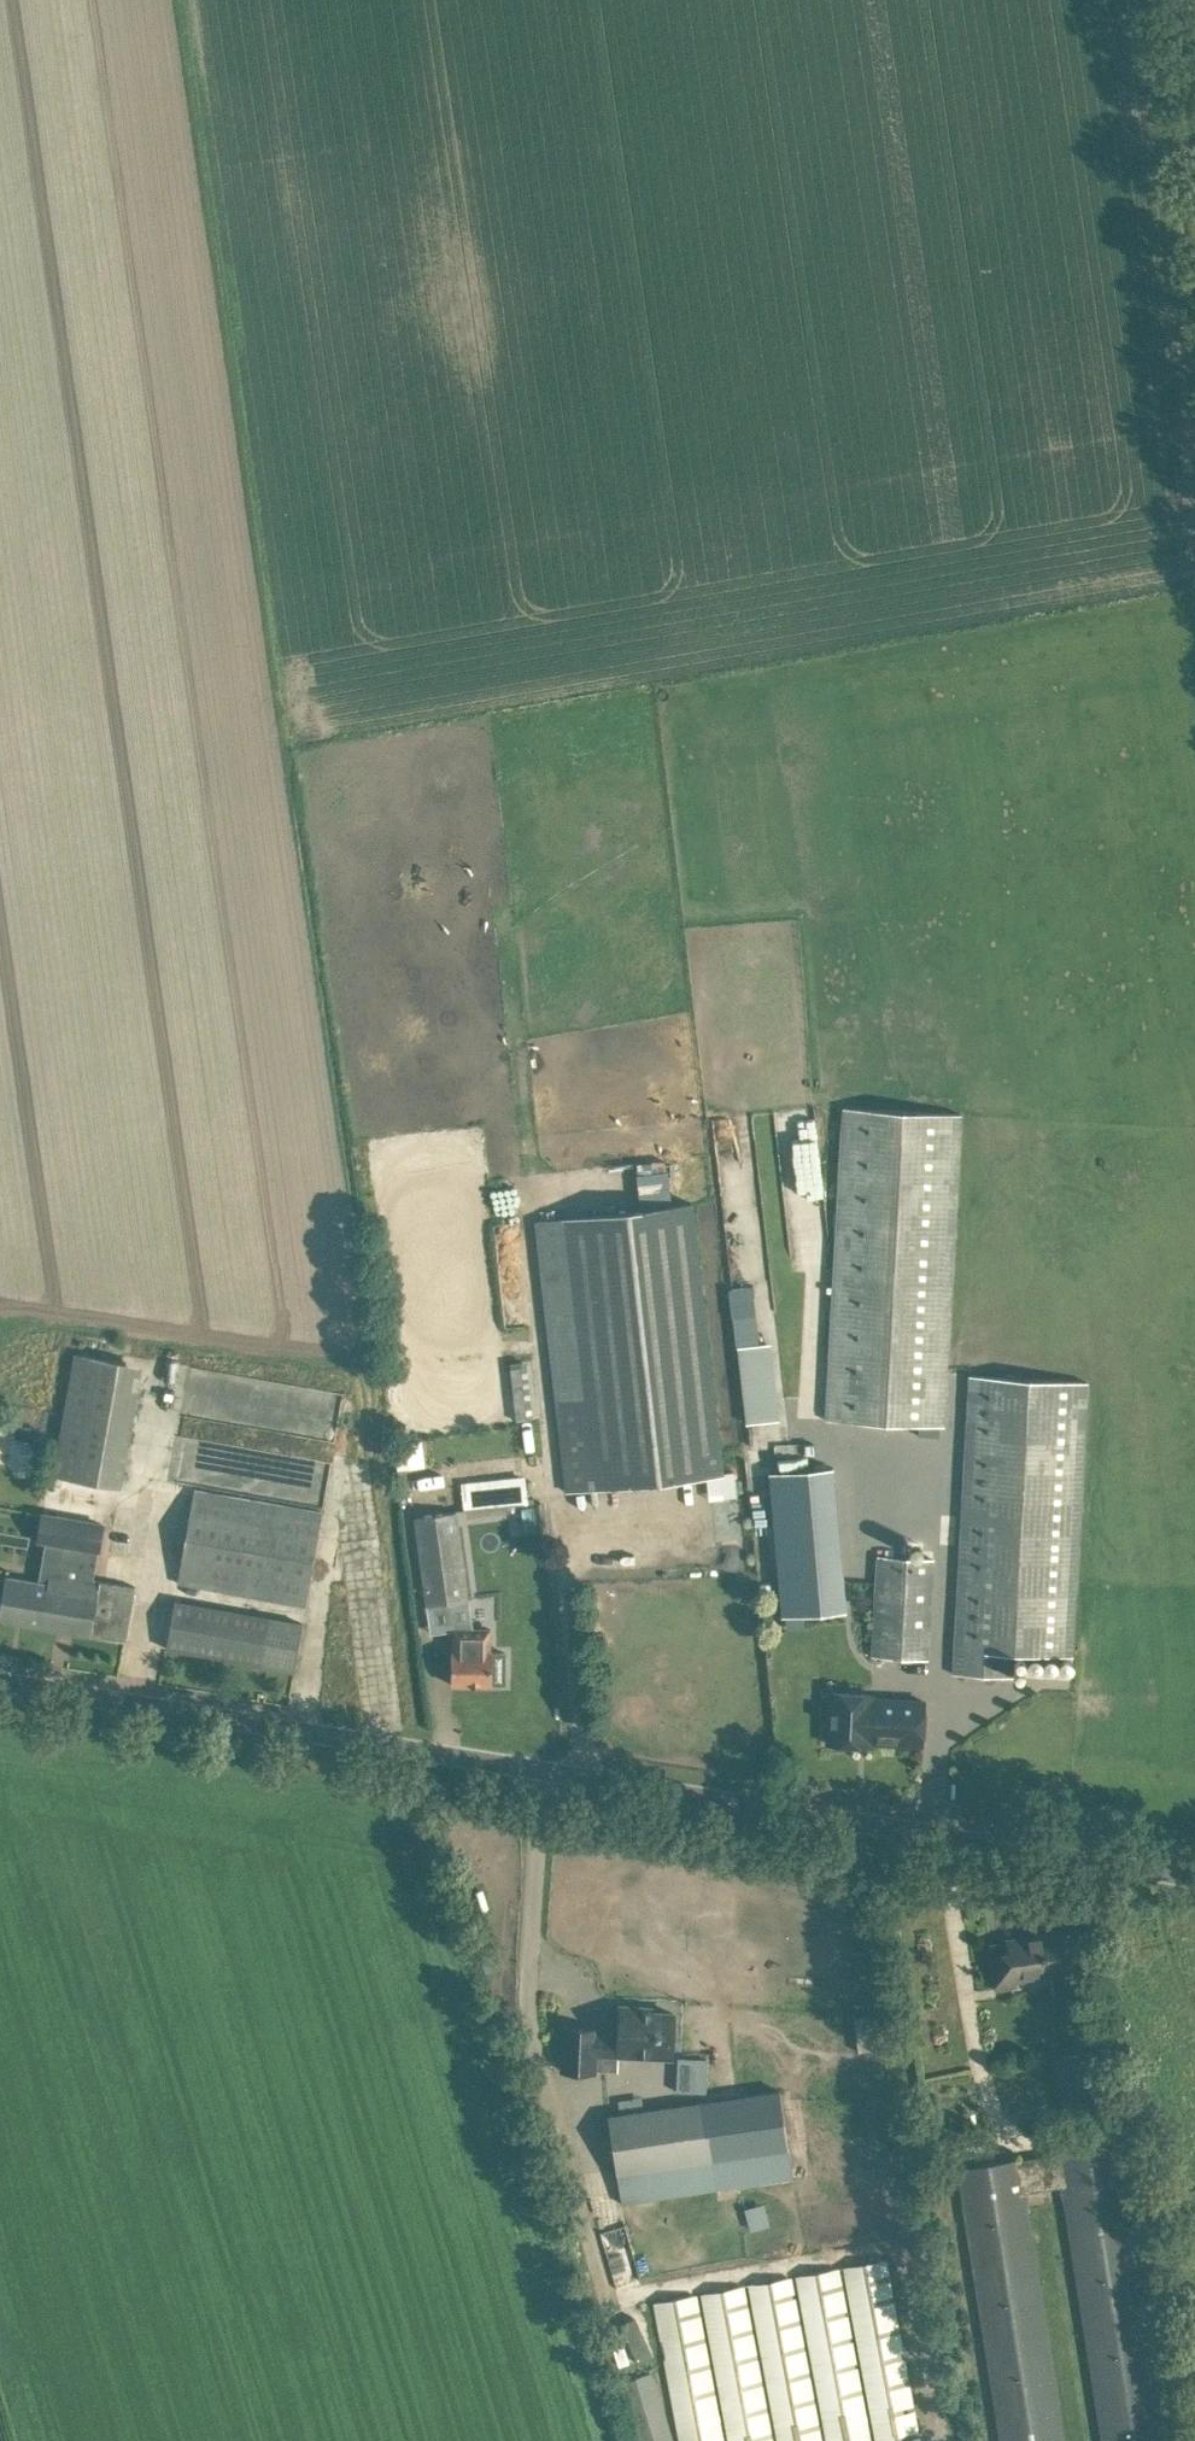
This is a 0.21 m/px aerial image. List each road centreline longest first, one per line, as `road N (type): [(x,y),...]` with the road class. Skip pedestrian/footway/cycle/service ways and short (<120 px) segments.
road 1 (unclassified): [(1194,1874),(0,1680)]

